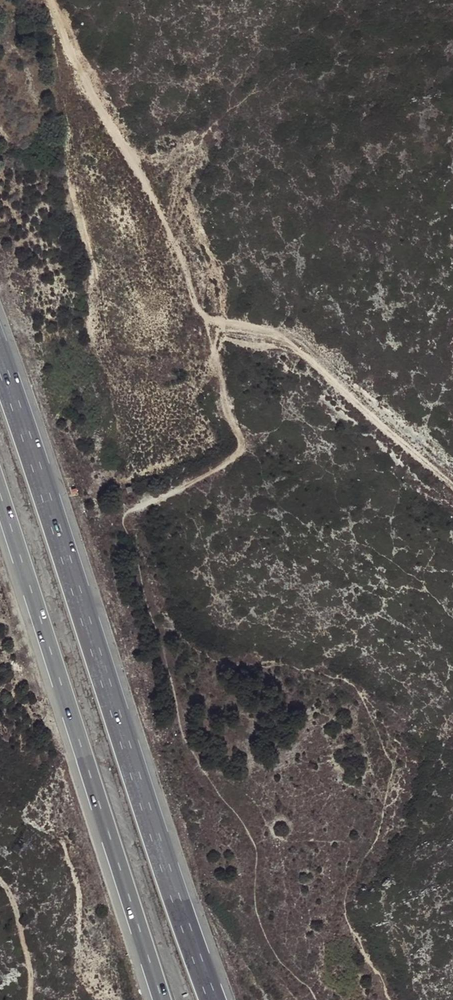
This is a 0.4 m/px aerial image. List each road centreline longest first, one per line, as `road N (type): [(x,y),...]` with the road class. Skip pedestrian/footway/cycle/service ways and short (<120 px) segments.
road 1 (track): [(311,999),(271,948),(254,890),(258,844),(188,766),(127,517),(227,465),(237,447),(212,336),(147,188),(48,0)]
road 2 (motorway): [(213,999),(0,371)]
road 3 (motorway): [(0,494),(163,999)]
road 4 (track): [(452,488),(291,350),(212,336)]

